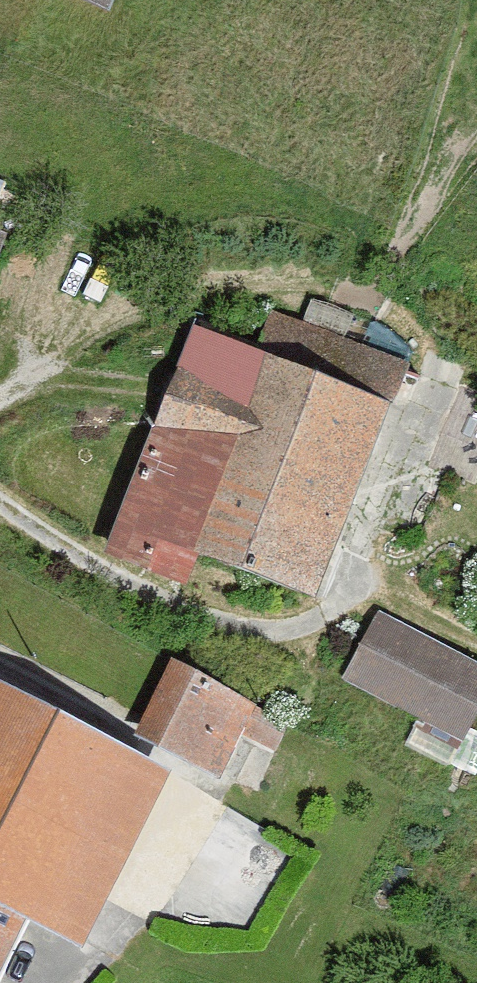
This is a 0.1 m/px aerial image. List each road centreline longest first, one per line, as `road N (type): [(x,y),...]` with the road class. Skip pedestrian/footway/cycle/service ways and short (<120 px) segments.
road 1 (track): [(0,500),(156,601),(261,631),(328,613),(359,577),(443,373),(431,340)]
road 2 (track): [(0,398),(146,314),(269,279),(413,315),(431,340)]
road 3 (track): [(359,577),(476,629)]

